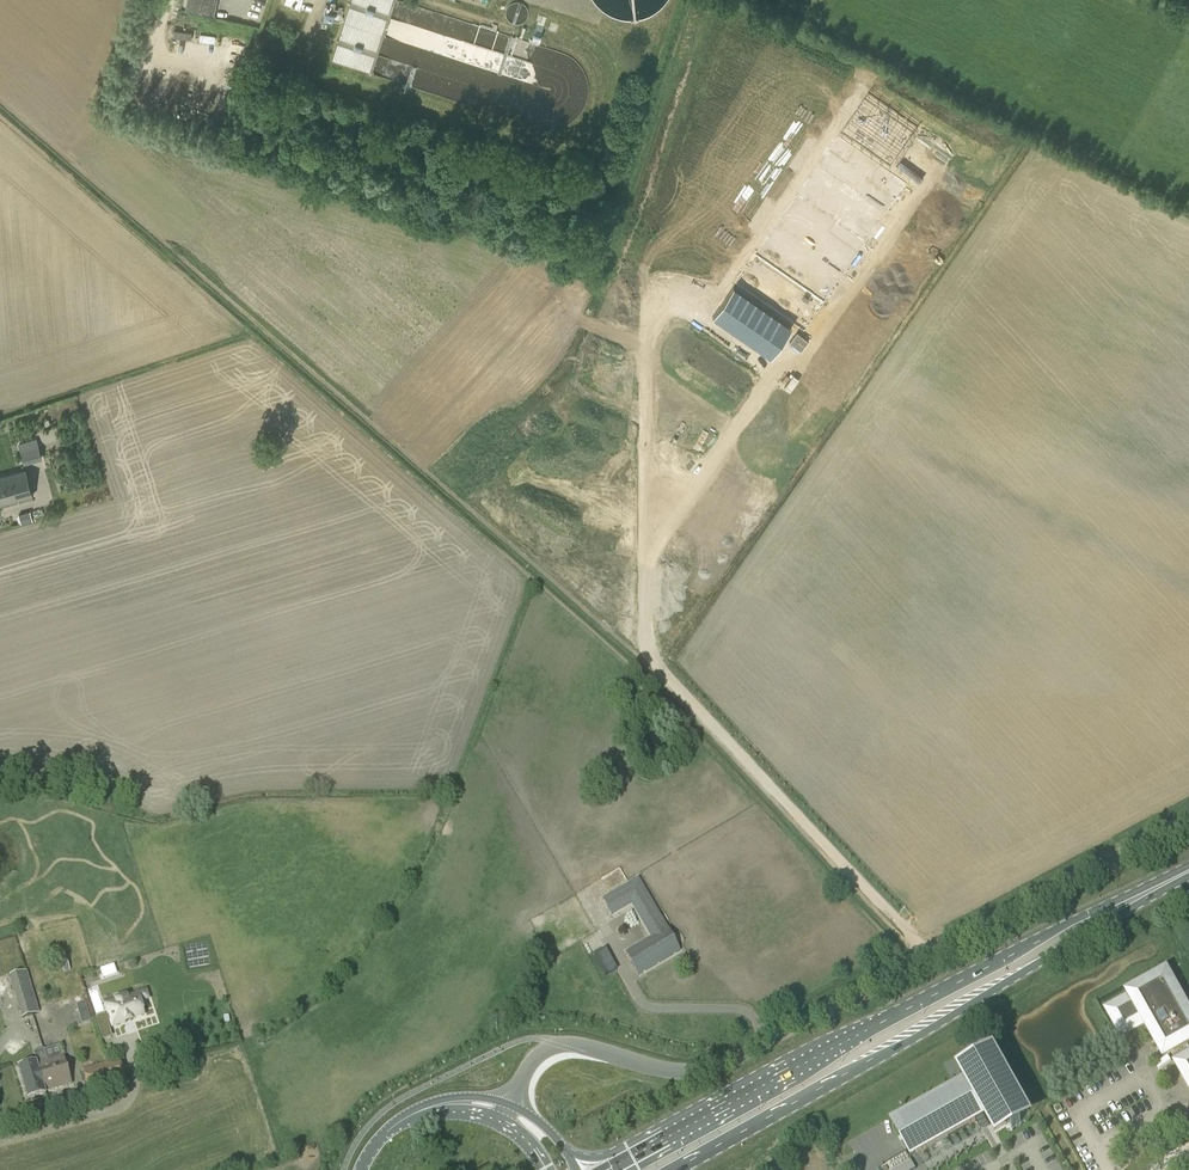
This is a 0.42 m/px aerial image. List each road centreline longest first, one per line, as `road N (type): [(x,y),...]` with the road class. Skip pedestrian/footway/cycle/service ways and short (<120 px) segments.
road 1 (unclassified): [(507,1104),(556,1042),(668,1072),(715,1068),(1188,817)]
road 2 (primary): [(1158,887),(1034,943),(611,1169)]
road 3 (primary): [(673,1169),(901,1046),(1158,887)]

